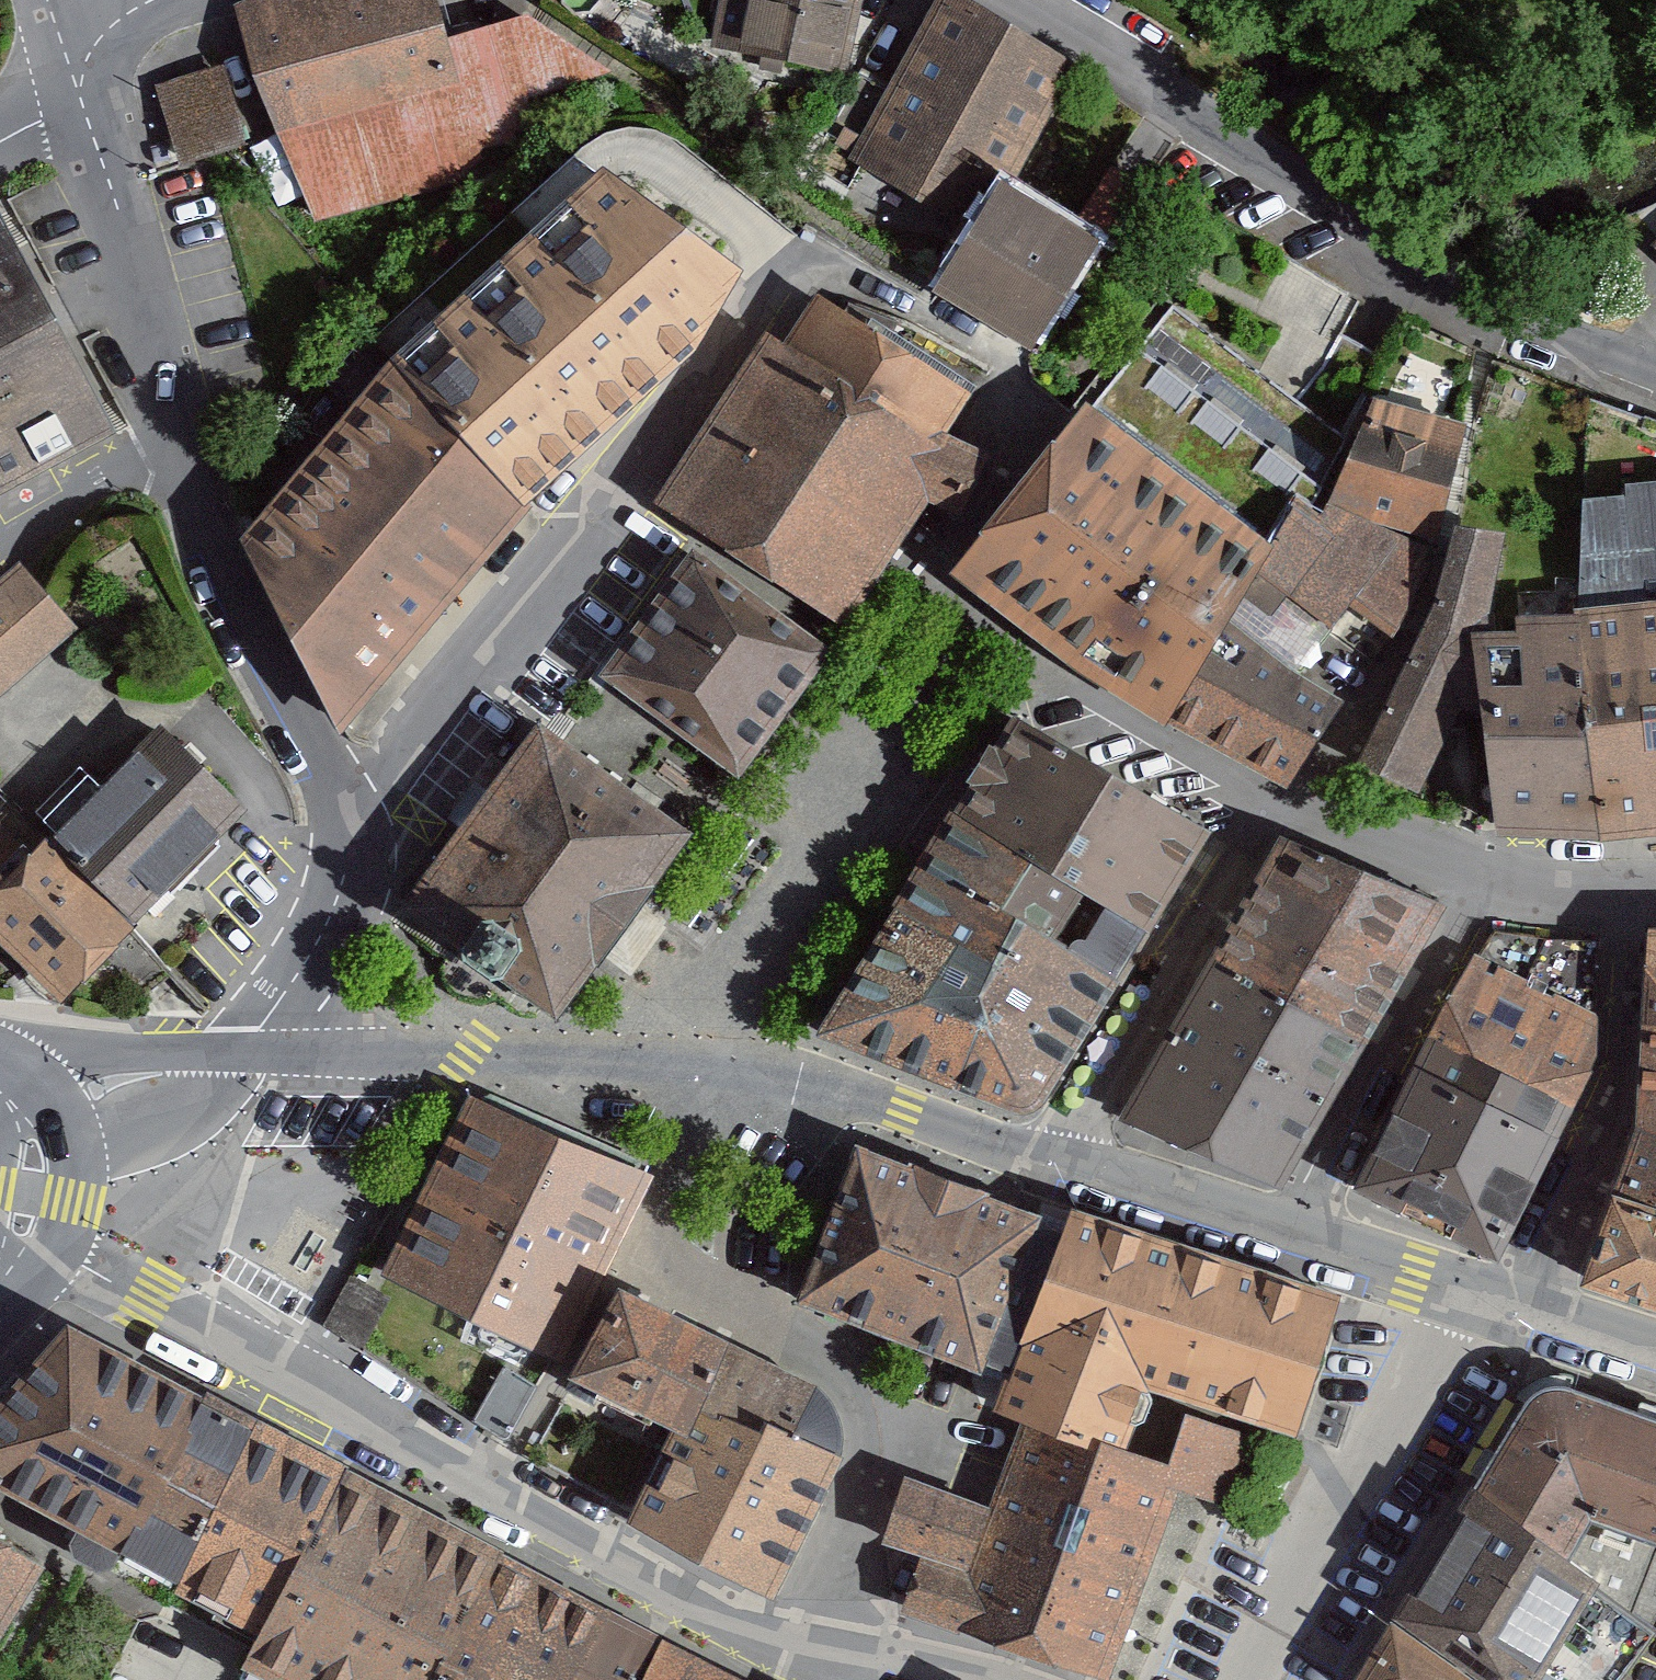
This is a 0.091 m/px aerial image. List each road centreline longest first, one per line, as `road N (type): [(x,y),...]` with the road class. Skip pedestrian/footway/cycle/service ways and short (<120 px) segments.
road 1 (residential): [(13,1244),(149,1299),(699,1600),(753,1623),(827,1639)]
road 2 (residential): [(1010,0),(1549,331),(1655,370)]
road 3 (residential): [(827,1639),(876,1429),(850,1361),(818,1329),(691,1256),(669,1227),(672,1166),(712,1069)]
road 4 (residential): [(248,1049),(331,915),(349,848),(344,803),(204,541),(180,459)]
road 5 (residential): [(712,1069),(248,1049)]
road 6 (residential): [(1462,1289),(1249,1679)]
road 7 (residential): [(1526,1308),(1624,1069),(1624,886)]
road 8 (residential): [(1271,805),(1055,1164)]
road 9 (residential): [(1295,1237),(1318,1168),(1479,875)]
road 10 (residential): [(180,459),(140,285),(81,99)]
road 11 (residential): [(1055,1164),(800,1077),(712,1069)]
road 12 (residential): [(1271,805),(972,625)]
road 13 (residential): [(248,1049),(89,1052),(0,1082)]
road 14 (residential): [(1295,1237),(1055,1164)]
road 15 (residential): [(34,1159),(157,1127),(187,1111),(248,1049)]
road 16 (residential): [(1479,875),(1271,805)]
road 17 (residential): [(827,1639),(980,1660),(1031,1679)]
road 18 (unclassified): [(0,544),(114,476),(180,459)]
road 19 (residential): [(1462,1289),(1295,1237)]
road 20 (residential): [(1624,886),(1479,875)]
road 21 (residential): [(1655,1351),(1526,1308)]
road 22 (residential): [(81,99),(95,42),(151,0)]

